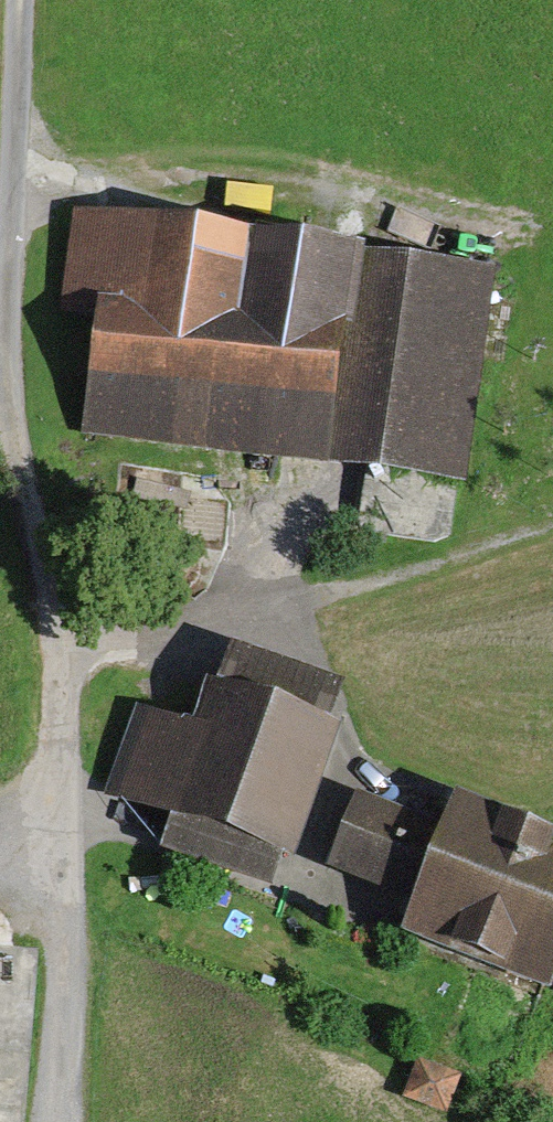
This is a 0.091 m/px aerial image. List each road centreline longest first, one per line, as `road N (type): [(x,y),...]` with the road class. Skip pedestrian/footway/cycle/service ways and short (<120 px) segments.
road 1 (track): [(15,0),(2,351),(51,654)]
road 2 (track): [(552,526),(51,654)]
road 3 (track): [(51,654),(54,1121)]

